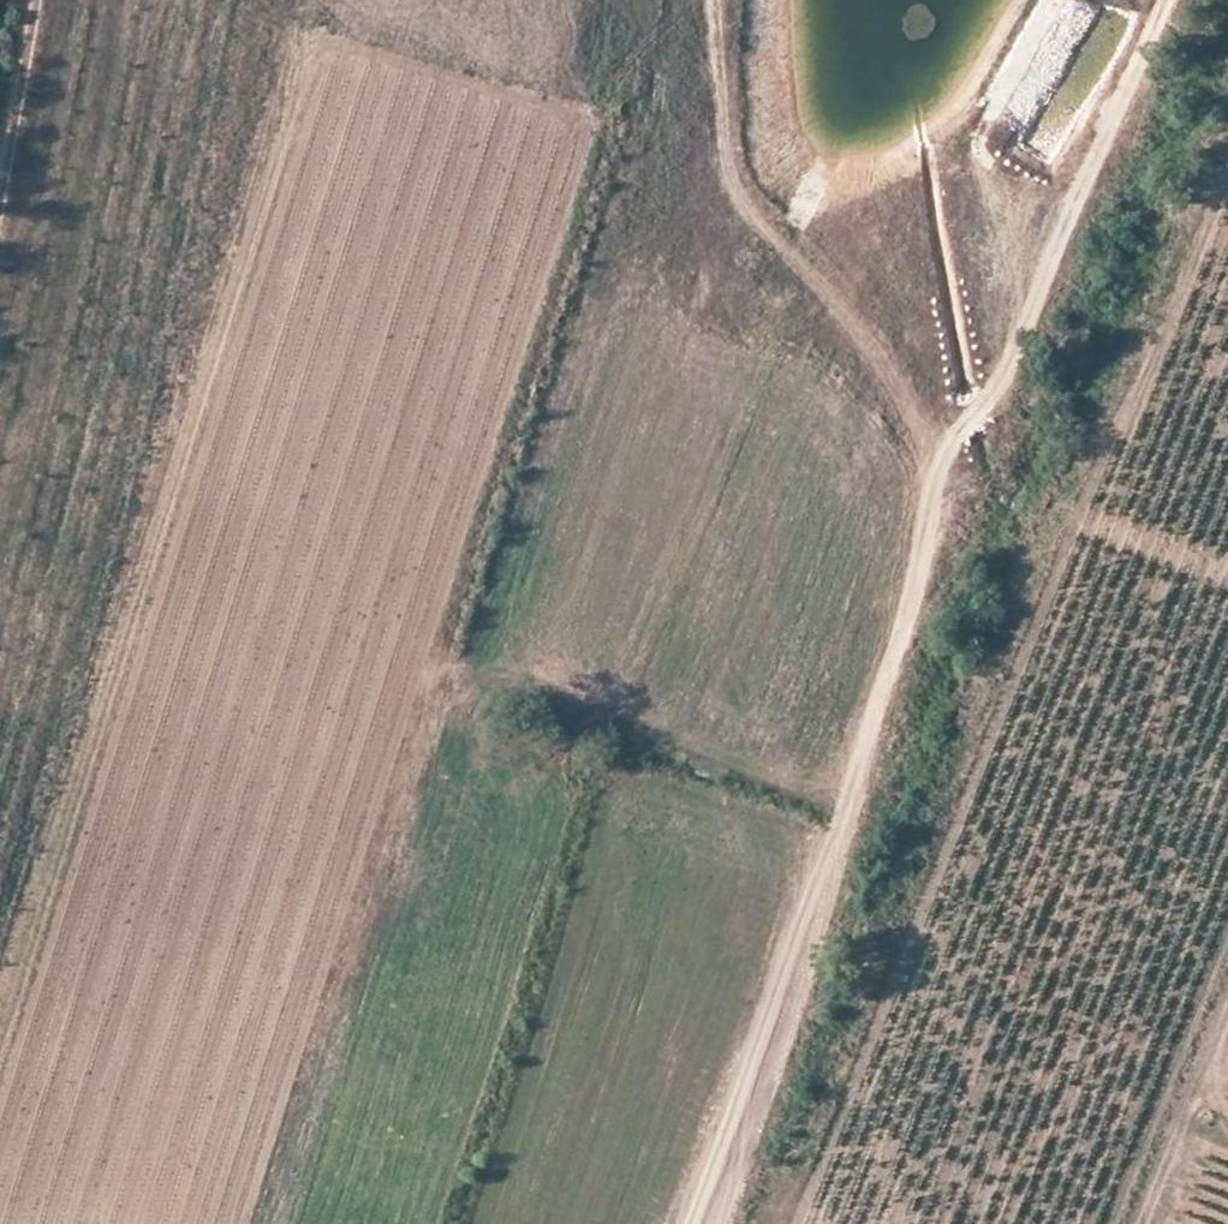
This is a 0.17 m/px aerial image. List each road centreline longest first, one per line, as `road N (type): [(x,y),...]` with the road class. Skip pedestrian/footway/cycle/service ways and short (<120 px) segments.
road 1 (track): [(1164,0),(986,404),(934,458),(915,592),(848,803),(682,1223)]
road 2 (track): [(714,0),(730,174),(755,229),(823,288),(934,458)]
road 3 (track): [(35,0),(0,186)]

